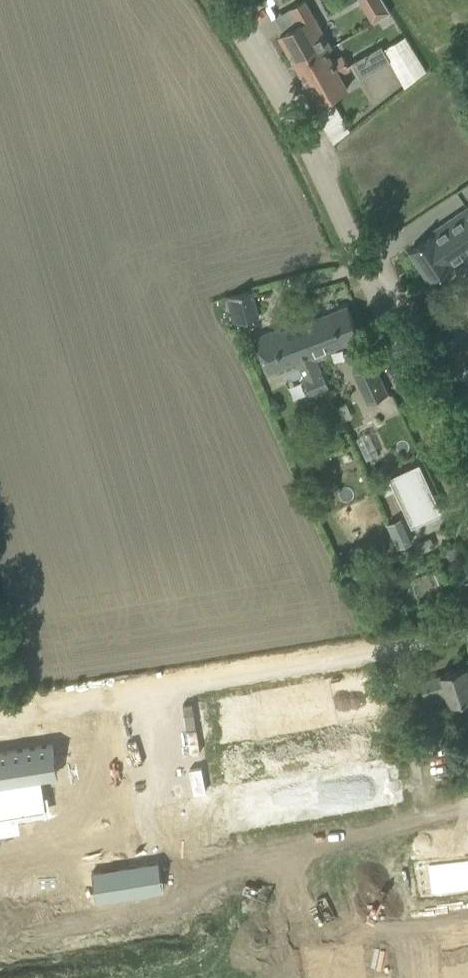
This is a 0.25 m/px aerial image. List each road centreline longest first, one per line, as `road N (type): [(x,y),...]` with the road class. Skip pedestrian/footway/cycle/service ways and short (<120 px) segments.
road 1 (unclassified): [(467,497),(291,110),(223,0)]

